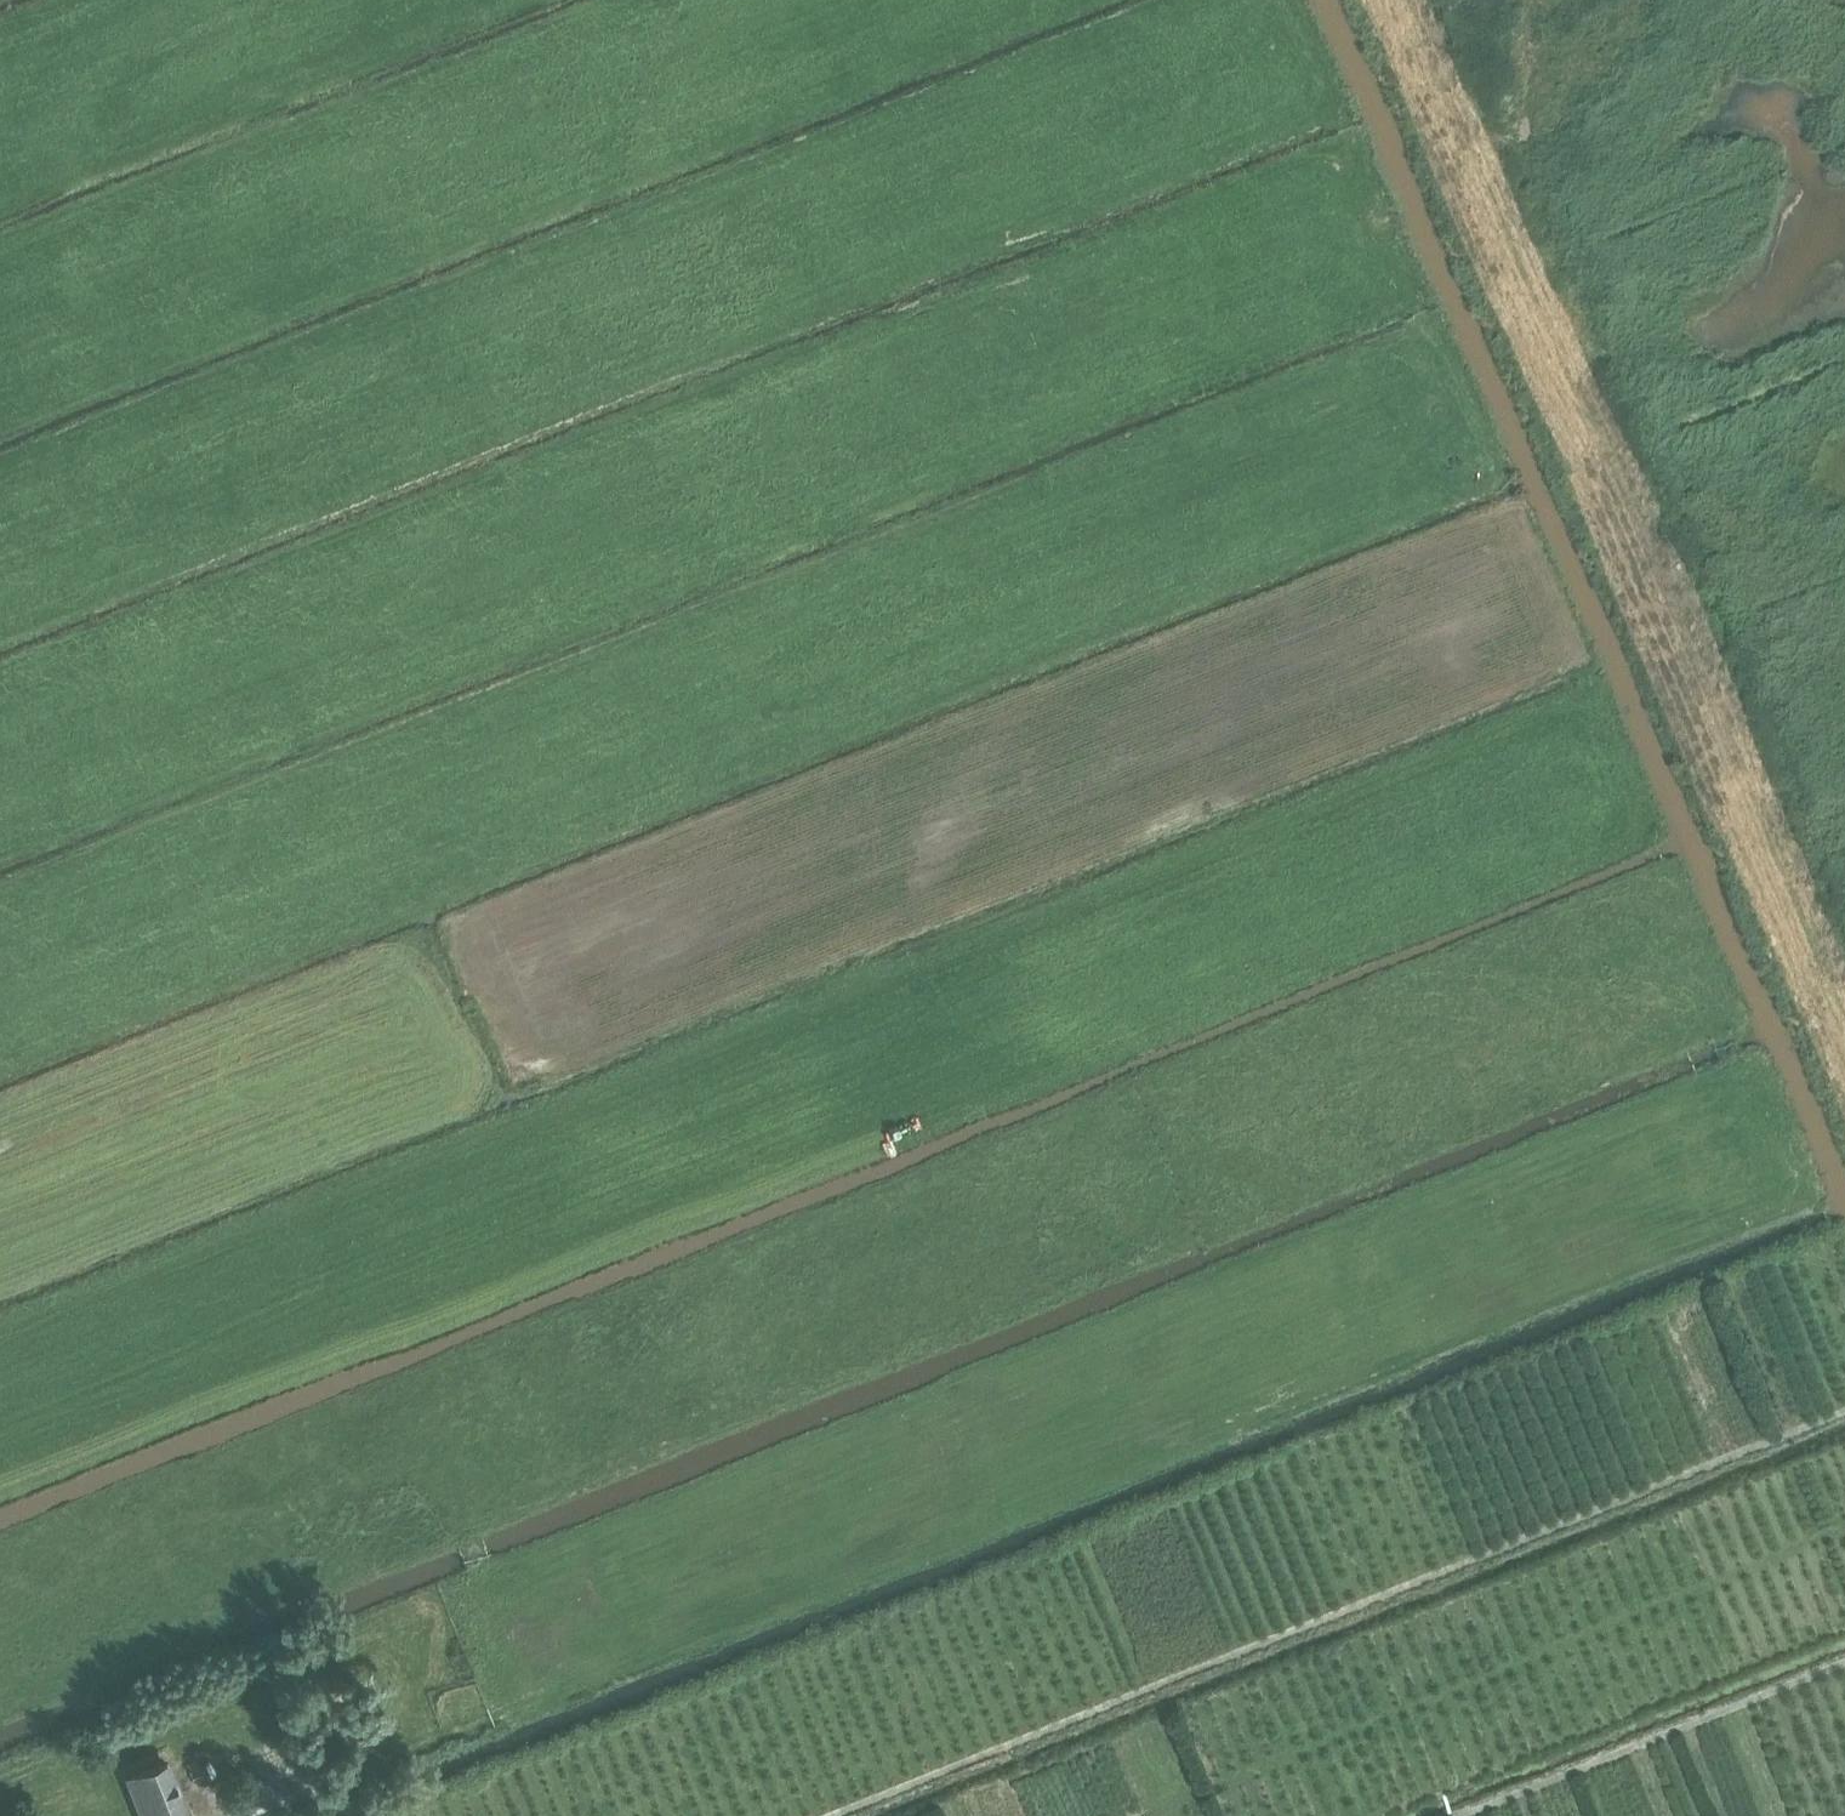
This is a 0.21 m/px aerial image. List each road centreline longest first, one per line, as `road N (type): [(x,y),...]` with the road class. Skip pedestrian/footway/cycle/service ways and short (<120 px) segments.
road 1 (track): [(1844,1414),(833,1815)]
road 2 (track): [(1459,1815),(1844,1661)]

